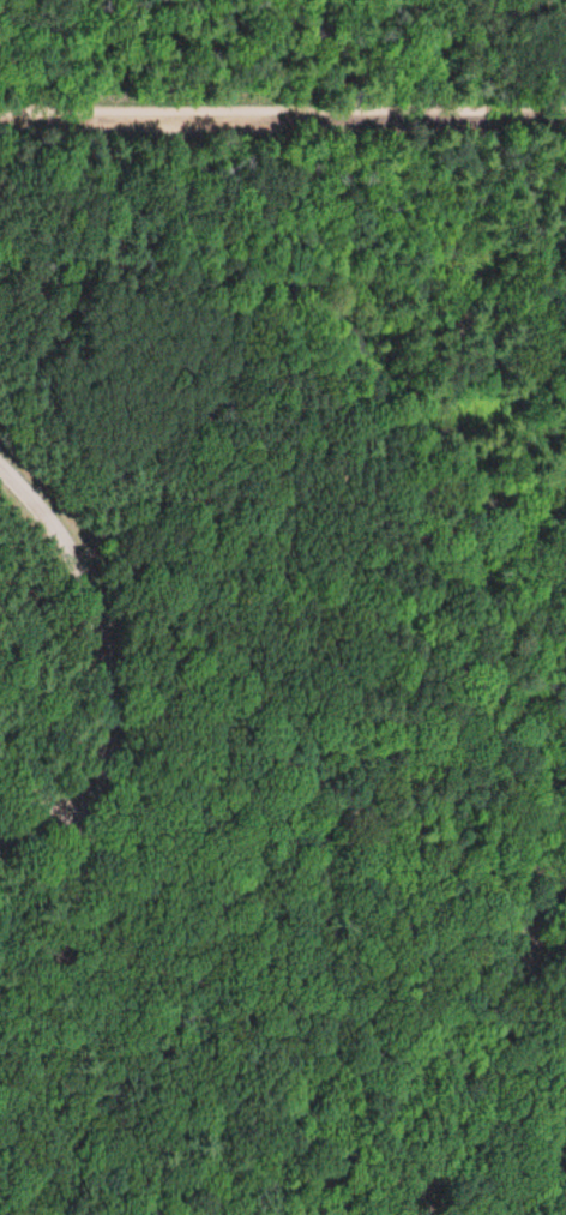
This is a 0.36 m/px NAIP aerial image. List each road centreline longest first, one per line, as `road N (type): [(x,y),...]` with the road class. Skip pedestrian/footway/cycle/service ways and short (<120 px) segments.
road 1 (residential): [(565,124),(0,128)]
road 2 (residential): [(80,817),(102,680),(96,587),(40,495),(0,453)]
road 3 (residential): [(0,1113),(80,817)]

